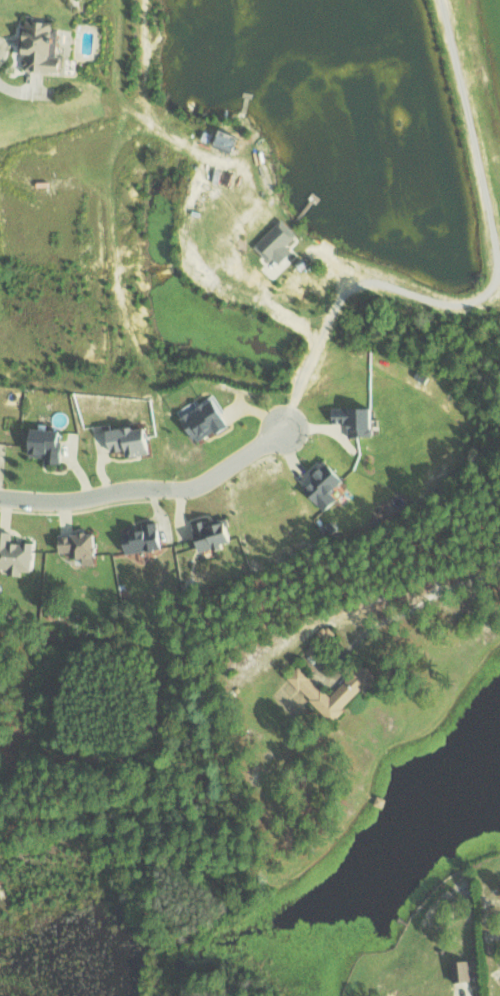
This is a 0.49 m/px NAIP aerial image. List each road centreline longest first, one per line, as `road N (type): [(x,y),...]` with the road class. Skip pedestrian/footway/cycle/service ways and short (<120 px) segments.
road 1 (residential): [(0,498),(186,488),(281,427)]

